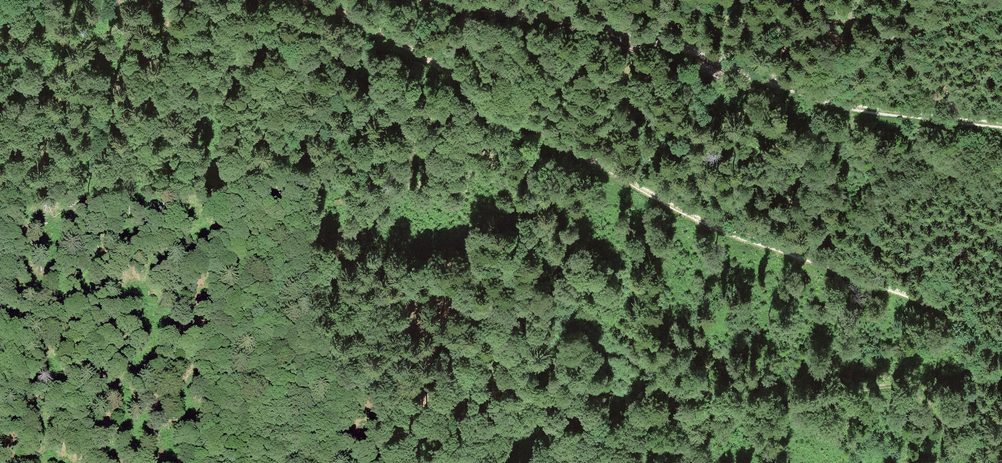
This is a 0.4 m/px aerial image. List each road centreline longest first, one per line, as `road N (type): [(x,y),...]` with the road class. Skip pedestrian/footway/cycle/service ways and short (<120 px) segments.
road 1 (track): [(1001,333),(691,216),(539,134),(405,47),(306,0)]
road 2 (track): [(1001,357),(968,377),(925,383),(551,414),(430,462)]
road 3 (track): [(432,0),(653,38),(807,97),(1001,128)]

